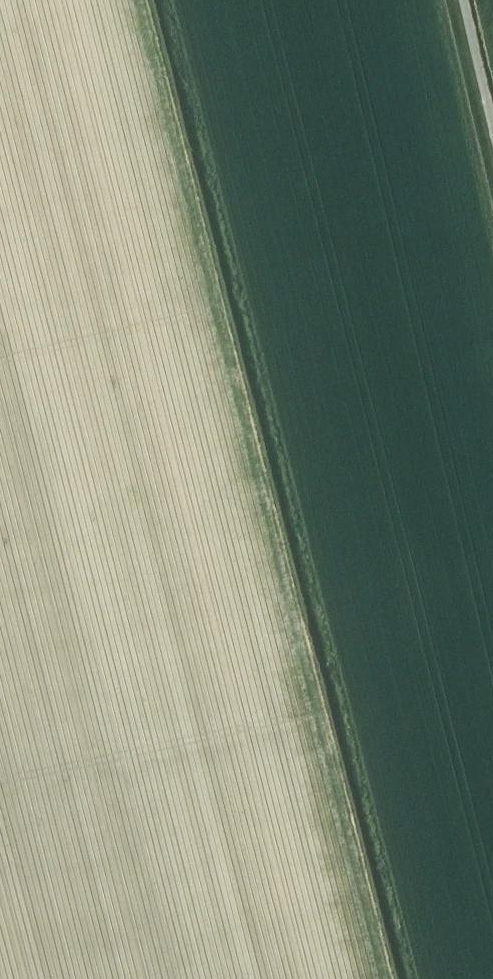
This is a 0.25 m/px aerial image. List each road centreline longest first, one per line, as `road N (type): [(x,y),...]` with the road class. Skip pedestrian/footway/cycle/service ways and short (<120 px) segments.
road 1 (track): [(492,152),(458,0)]

